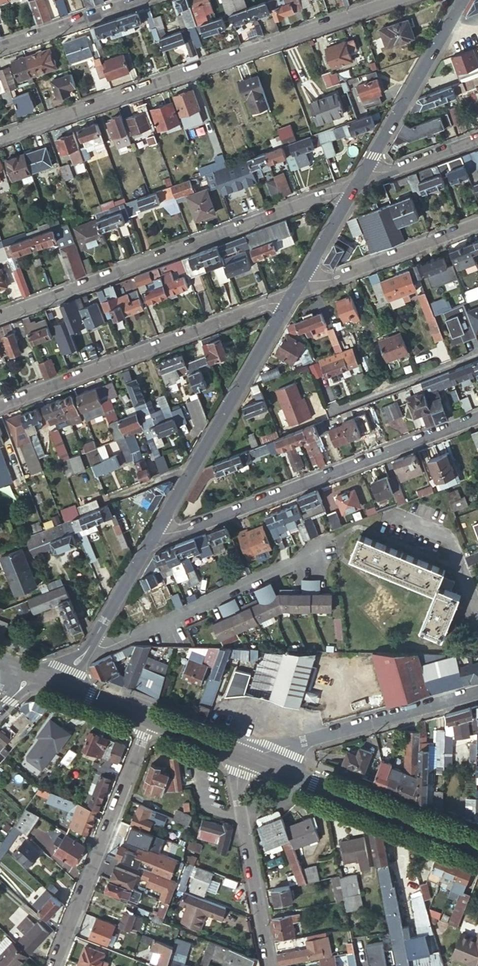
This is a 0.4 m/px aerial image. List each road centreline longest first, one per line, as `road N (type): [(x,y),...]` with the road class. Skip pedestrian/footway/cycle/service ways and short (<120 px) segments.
road 1 (residential): [(0,138),(393,0)]
road 2 (residential): [(350,195),(329,194),(0,315)]
road 3 (residential): [(147,539),(477,416)]
road 4 (residential): [(288,297),(0,407)]
road 5 (residential): [(147,539),(288,297)]
road 6 (residential): [(148,719),(54,965)]
road 7 (residential): [(89,641),(109,645),(306,556)]
road 8 (secondary): [(477,848),(258,762)]
road 9 (residential): [(477,691),(261,752),(258,762)]
road 10 (residential): [(271,965),(235,778),(243,757)]
road 11 (residential): [(477,224),(288,297)]
road 12 (residential): [(365,169),(462,0)]
road 13 (residential): [(477,355),(329,414)]
road 14 (residential): [(140,0),(0,48)]

